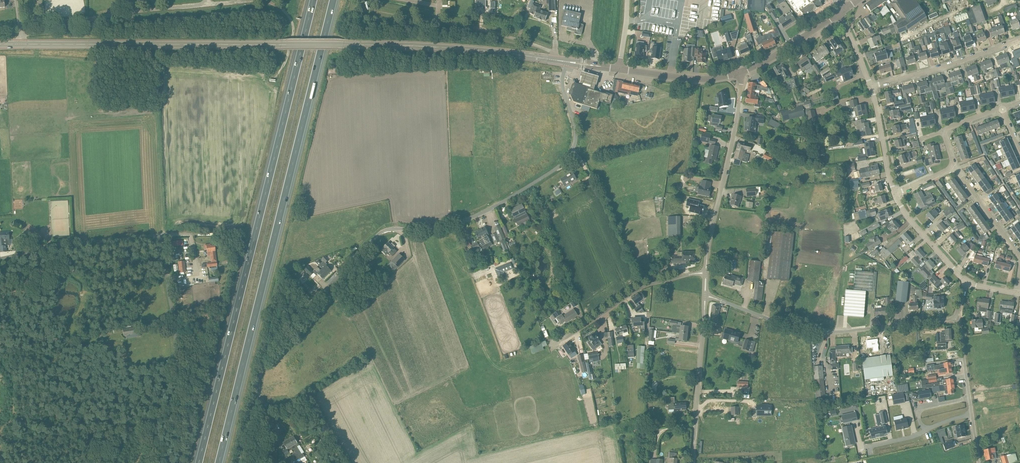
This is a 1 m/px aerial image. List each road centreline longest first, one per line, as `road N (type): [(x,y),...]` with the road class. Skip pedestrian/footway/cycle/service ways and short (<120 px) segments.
road 1 (unclassified): [(236,462),(269,350),(383,229),(463,219),(567,159),(576,136),(563,86),(566,61)]
road 2 (tertiary): [(566,61),(401,45),(20,45)]
road 3 (motorway): [(313,0),(198,462)]
road 4 (motorway): [(220,462),(333,0)]
road 5 (residential): [(957,319),(819,332),(705,295)]
road 6 (unclassified): [(179,462),(164,234)]
road 7 (unclassified): [(707,270),(739,73)]
road 8 (unclassified): [(21,36),(207,4)]
road 9 (residential): [(551,345),(638,285),(707,270)]
road 10 (unclassified): [(693,462),(705,295)]
road 11 (unclassified): [(0,257),(164,234)]
road 12 (residential): [(871,86),(1019,39)]
road 13 (unclassified): [(207,4),(266,2),(284,10),(293,34),(273,79)]
road 14 (residential): [(977,462),(957,319)]
road 15 (tertiary): [(739,73),(685,79),(619,69)]

